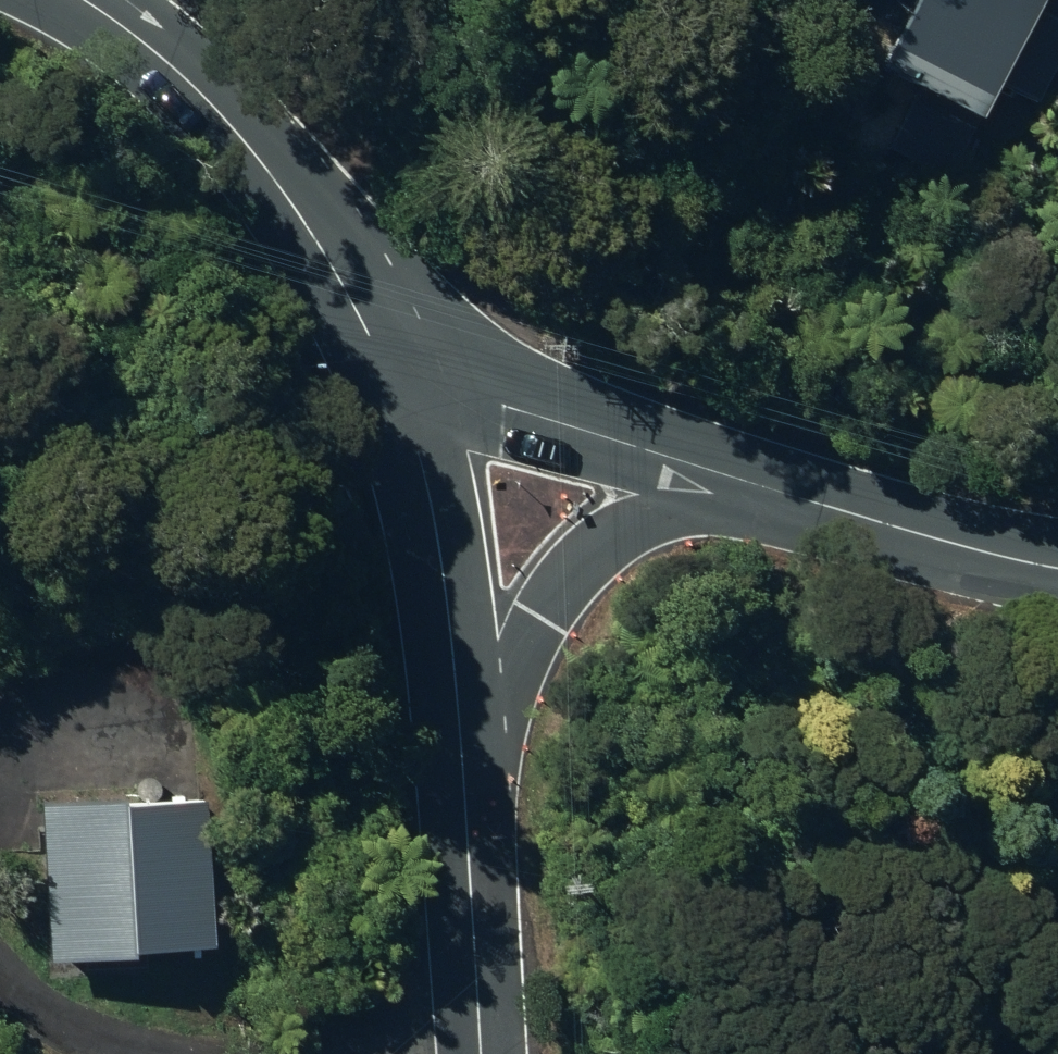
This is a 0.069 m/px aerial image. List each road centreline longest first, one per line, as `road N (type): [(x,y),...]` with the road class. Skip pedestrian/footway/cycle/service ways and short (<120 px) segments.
road 1 (secondary): [(84,0),(186,72),(252,146),(320,241),(392,381)]
road 2 (secondary): [(730,477),(630,527),(583,565),(545,614),(465,767)]
road 3 (tertiary): [(392,381),(452,618),(465,767)]
road 4 (secondary): [(730,477),(392,381)]
road 5 (secondary): [(1057,566),(730,477)]
road 6 (tertiary): [(465,767),(481,1053)]

